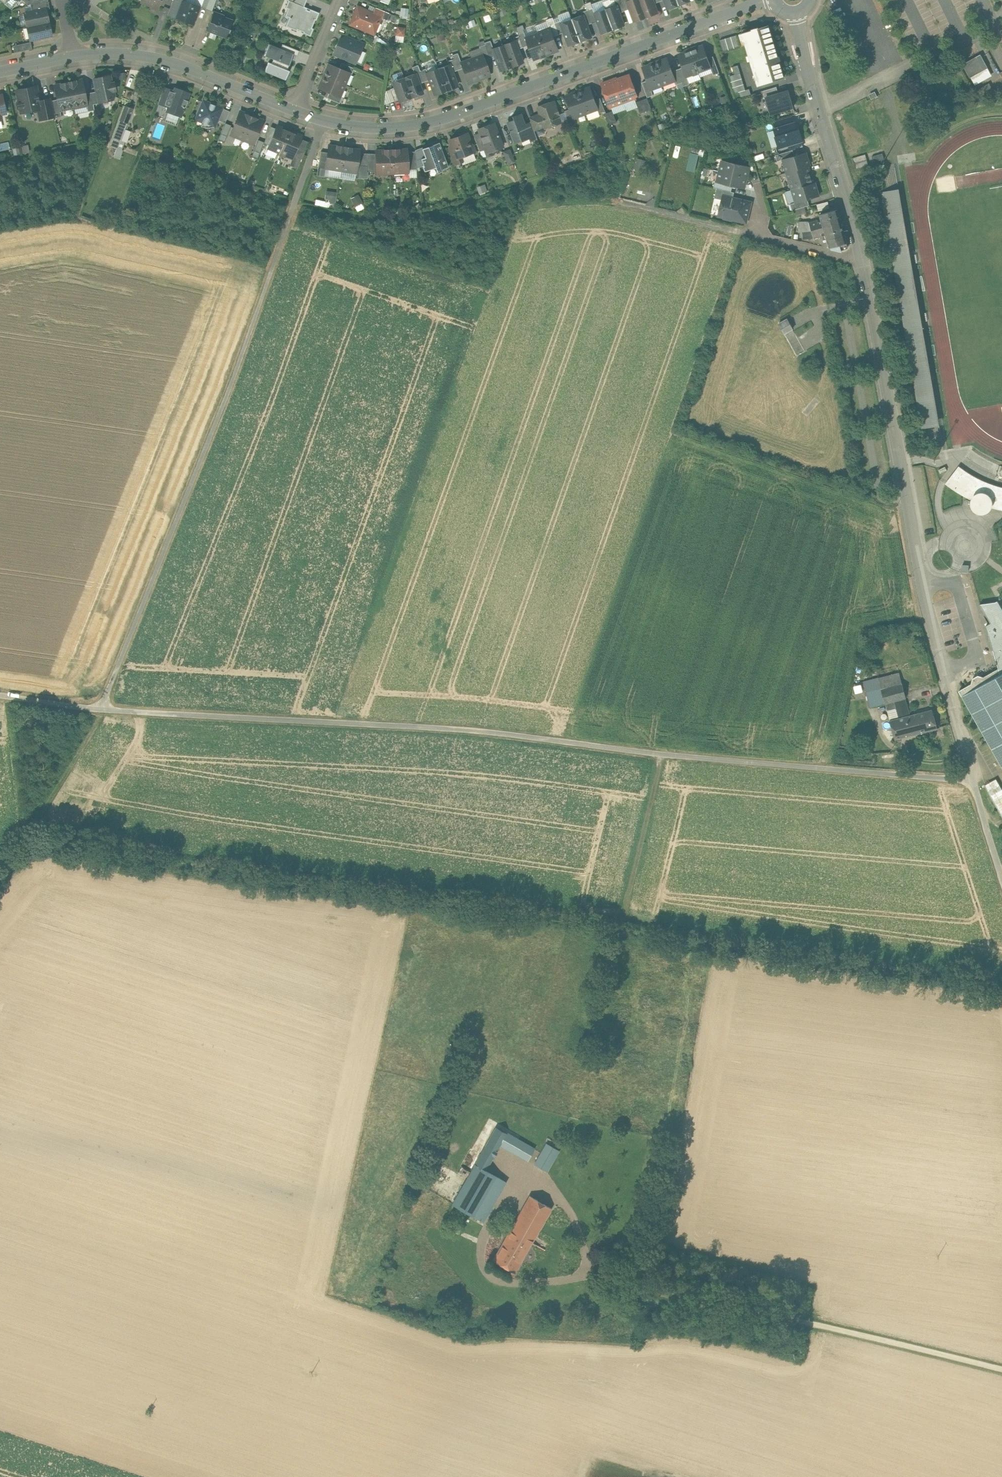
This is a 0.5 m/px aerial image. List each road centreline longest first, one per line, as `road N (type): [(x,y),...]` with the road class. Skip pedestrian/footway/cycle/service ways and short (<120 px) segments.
road 1 (track): [(972,780),(0,694)]
road 2 (residential): [(867,262),(923,580),(1001,875)]
road 3 (track): [(104,709),(319,132)]
road 4 (residential): [(299,112),(364,127),(450,118),(776,3)]
road 5 (track): [(1001,1370),(585,1266)]
road 6 (track): [(586,1254),(567,1206),(520,1173),(481,1248),(487,1274),(513,1284),(566,1280),(585,1266)]
road 7 (residential): [(797,16),(867,262)]
road 8 (residential): [(867,262),(621,201)]
road 9 (residential): [(76,57),(160,57),(299,112)]
road 10 (track): [(660,754),(619,941)]
road 11 (residential): [(299,112),(345,0)]

